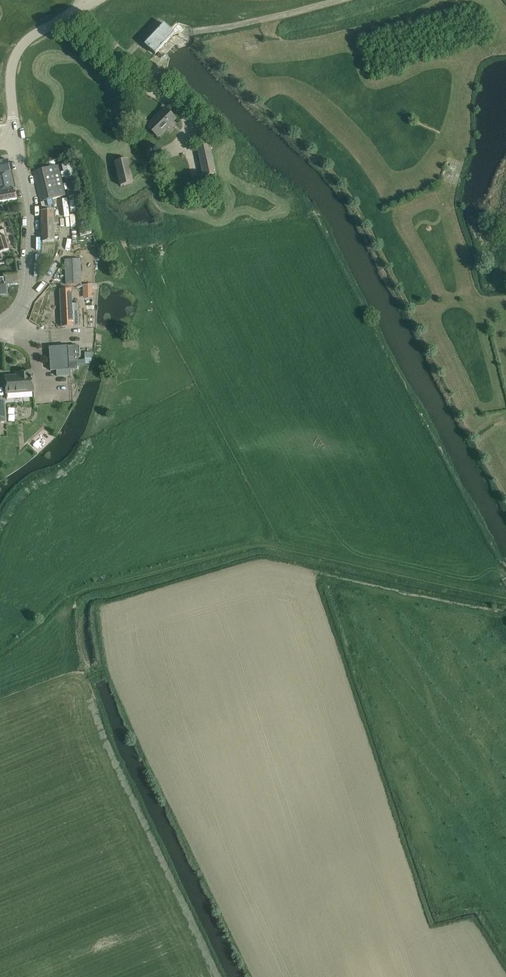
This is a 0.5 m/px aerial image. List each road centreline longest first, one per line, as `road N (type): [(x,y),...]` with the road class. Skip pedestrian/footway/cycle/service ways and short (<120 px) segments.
road 1 (unclassified): [(0,325),(21,307),(26,288),(28,202),(14,141)]
road 2 (unclassified): [(14,141),(15,54),(95,0)]

